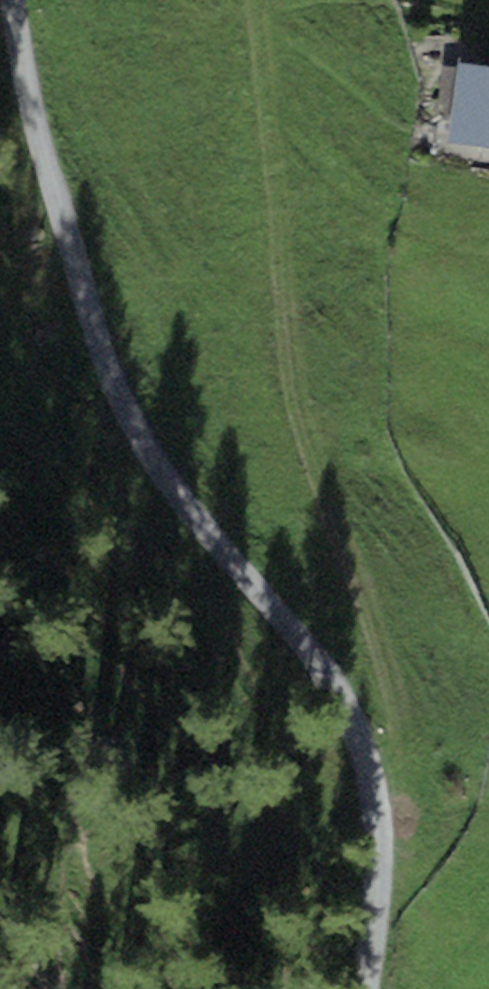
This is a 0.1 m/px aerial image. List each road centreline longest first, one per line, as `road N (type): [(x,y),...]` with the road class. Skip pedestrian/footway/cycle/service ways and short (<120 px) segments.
road 1 (unclassified): [(363,988),(375,820),(364,753),(335,689),(183,505),(119,407),(62,237),(11,0)]
road 2 (track): [(253,0),(290,384),(386,690),(393,763),(375,820)]

